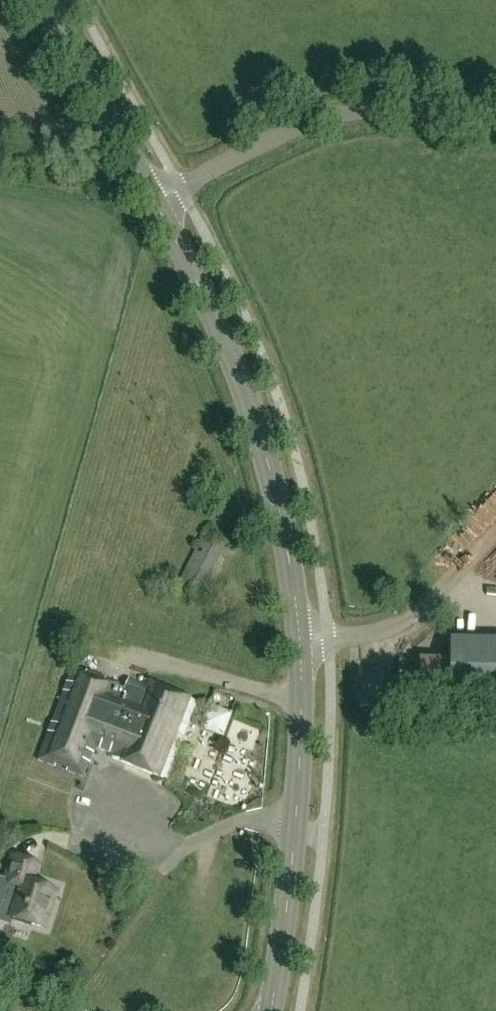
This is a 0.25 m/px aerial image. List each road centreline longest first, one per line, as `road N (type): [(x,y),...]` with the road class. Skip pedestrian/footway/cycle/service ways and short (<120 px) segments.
road 1 (tertiary): [(271,1010),(301,735),(291,573),(275,489),(242,386),(153,200)]
road 2 (unclassified): [(153,200),(333,115),(398,111),(495,129)]
road 3 (tertiary): [(153,200),(46,0)]

